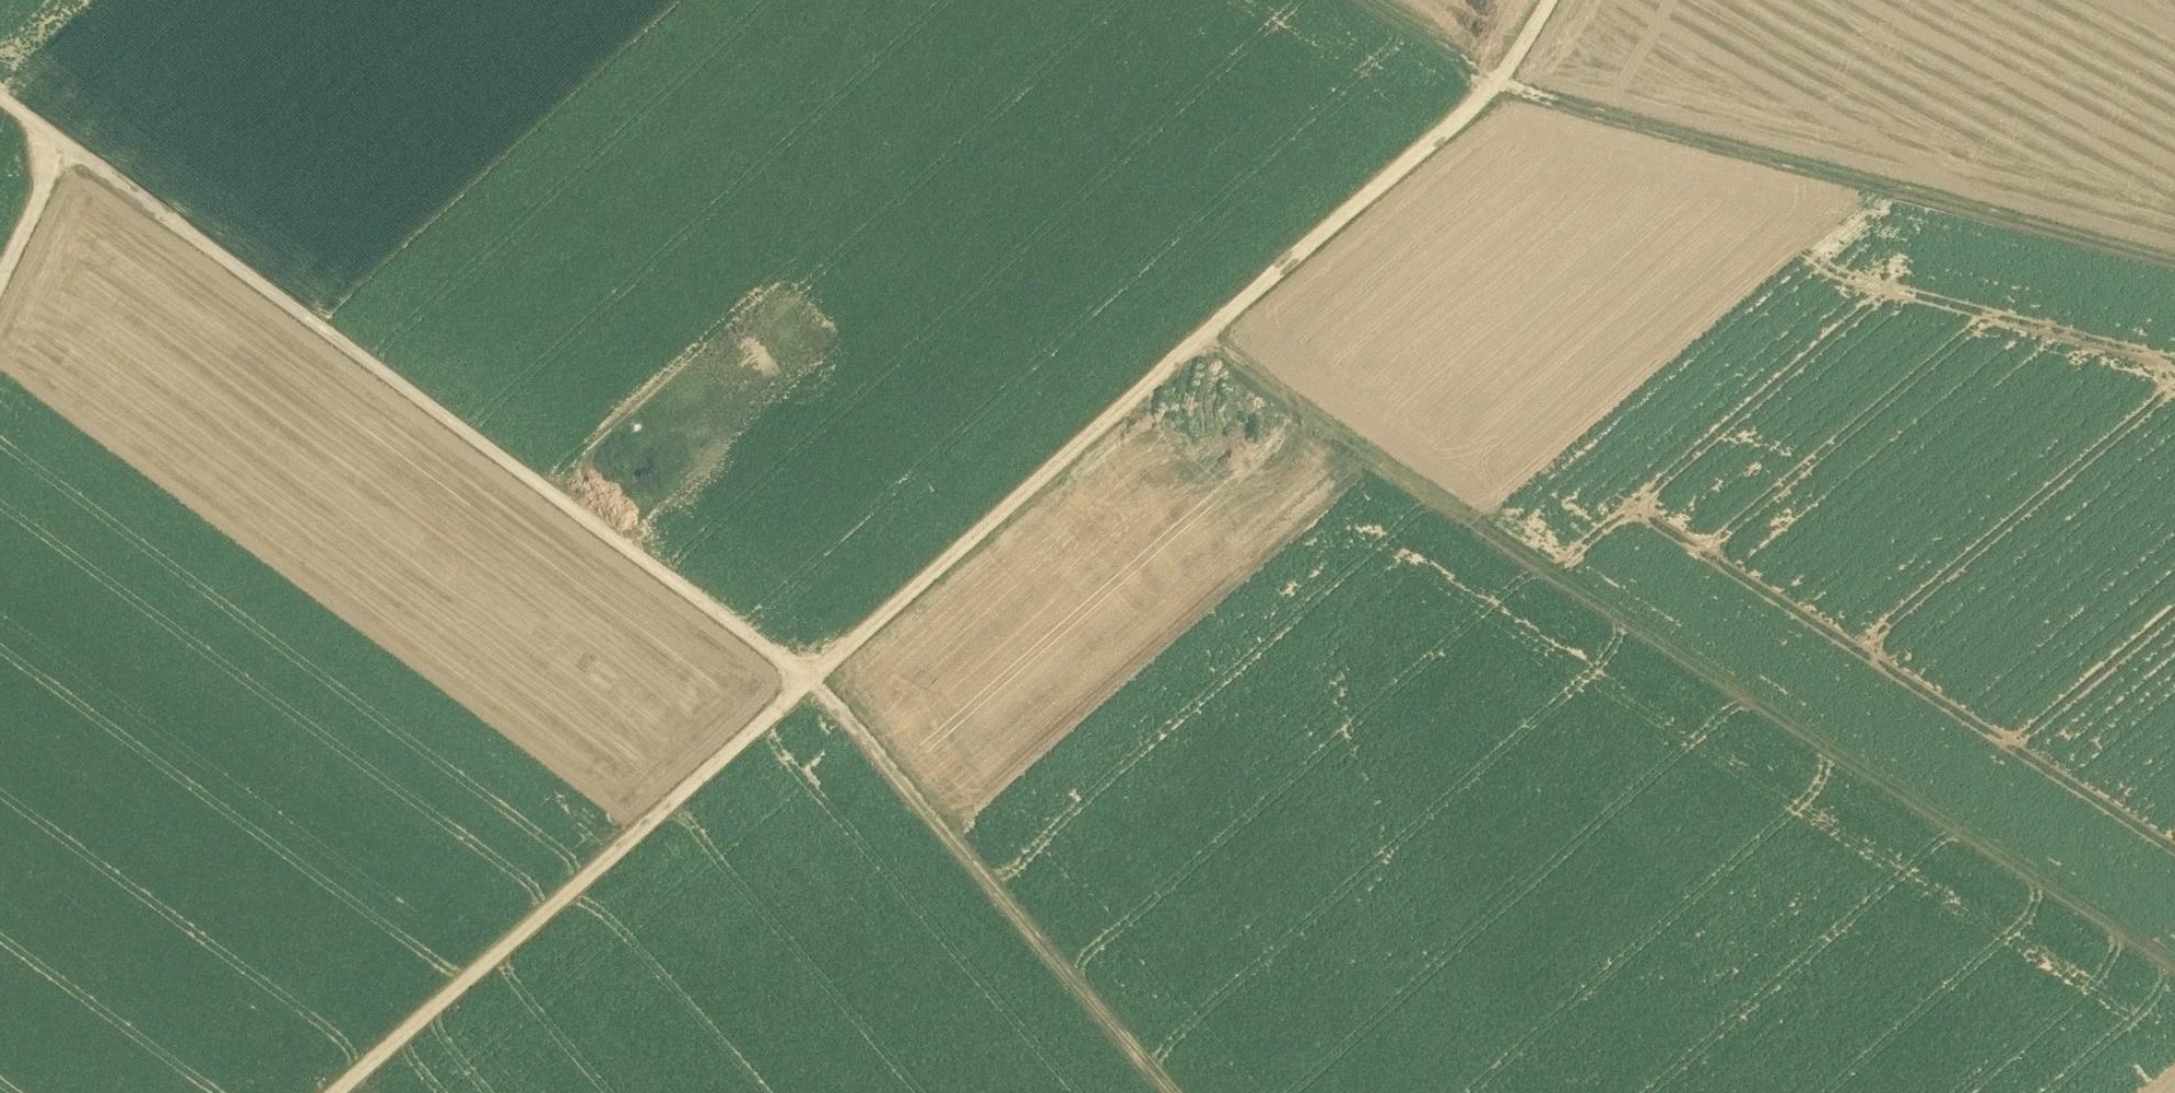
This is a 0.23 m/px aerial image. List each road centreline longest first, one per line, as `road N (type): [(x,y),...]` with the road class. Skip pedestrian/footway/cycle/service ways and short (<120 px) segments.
road 1 (track): [(1203,344),(2174,966)]
road 2 (track): [(806,677),(0,98)]
road 3 (track): [(1499,80),(877,627),(806,677)]
road 4 (track): [(2174,268),(1771,164),(1499,80)]
road 5 (track): [(806,677),(358,1092)]
road 6 (track): [(806,677),(1174,1092)]
road 7 (track): [(1370,0),(1499,80)]
road 8 (track): [(55,137),(48,177),(0,276)]

